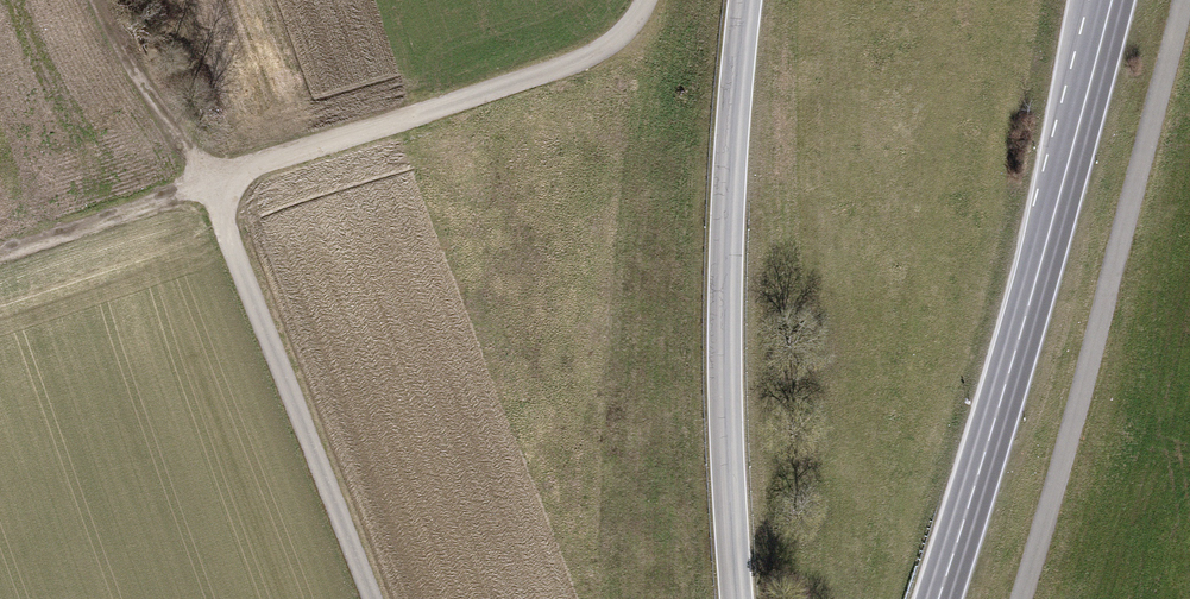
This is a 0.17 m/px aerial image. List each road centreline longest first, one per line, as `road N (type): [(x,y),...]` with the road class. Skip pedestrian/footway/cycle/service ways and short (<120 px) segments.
road 1 (primary): [(943,598),(1005,402),(1105,0)]
road 2 (tertiary): [(739,598),(717,369),(732,104),(747,0)]
road 3 (track): [(208,182),(582,57),(621,36),(646,0)]
road 4 (track): [(208,182),(370,598)]
road 5 (track): [(208,182),(0,247)]
road 6 (track): [(102,0),(120,42),(208,182)]

